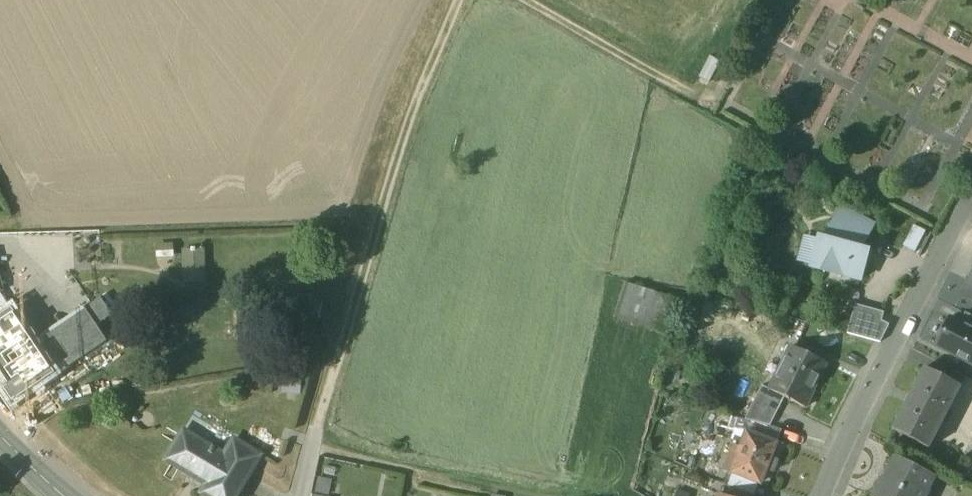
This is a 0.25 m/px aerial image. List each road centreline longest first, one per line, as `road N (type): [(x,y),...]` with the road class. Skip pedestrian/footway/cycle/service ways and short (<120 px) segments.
road 1 (track): [(456,0),(412,108),(313,439)]
road 2 (residential): [(971,206),(843,449),(826,495)]
road 3 (track): [(524,0),(696,94)]

